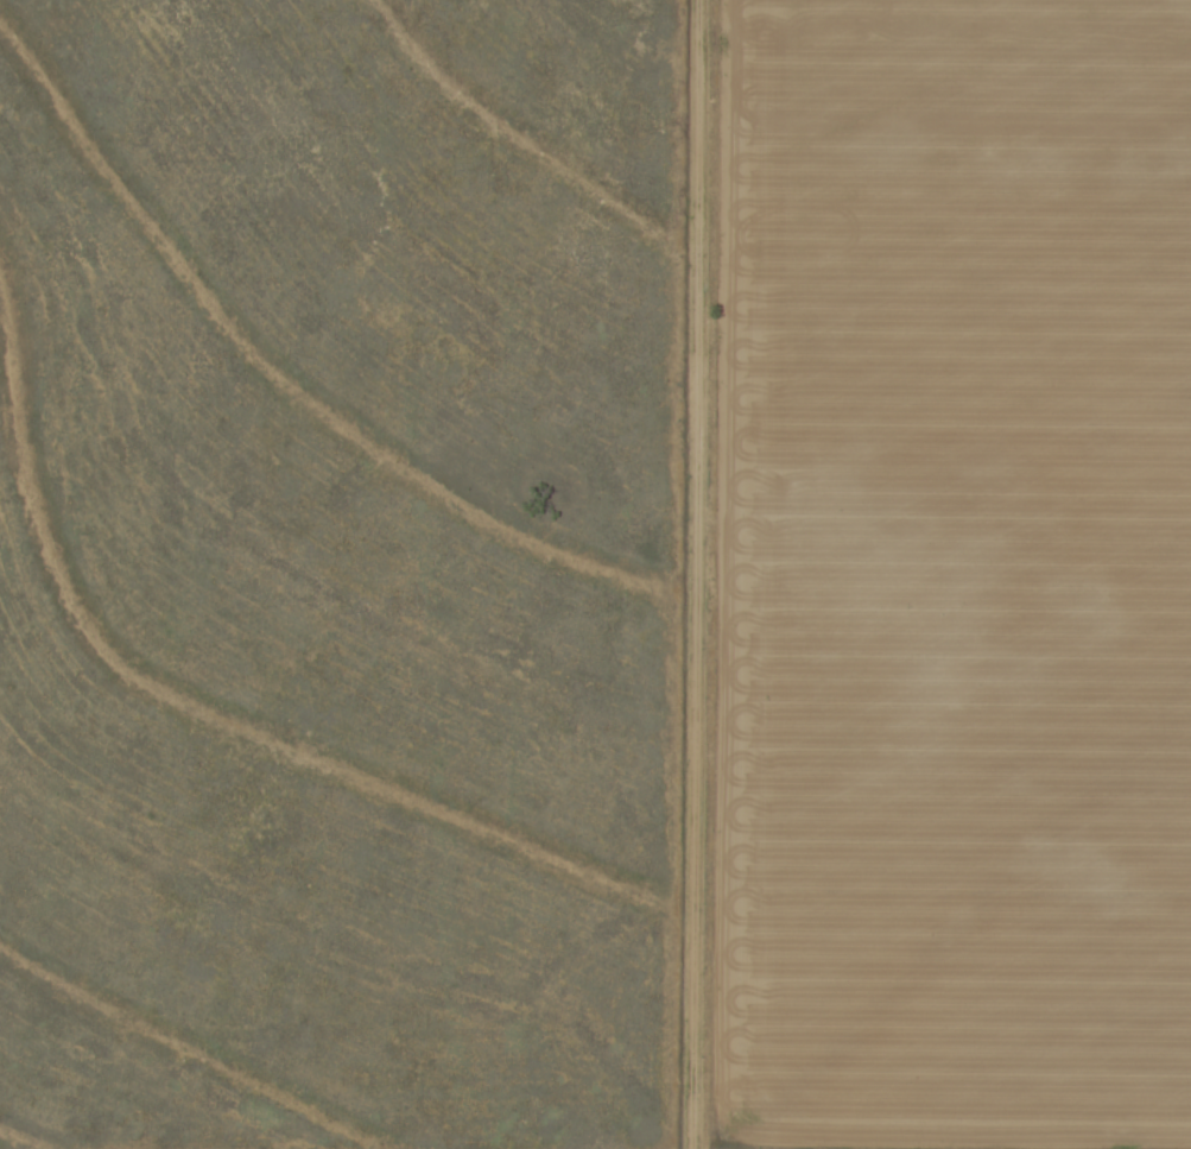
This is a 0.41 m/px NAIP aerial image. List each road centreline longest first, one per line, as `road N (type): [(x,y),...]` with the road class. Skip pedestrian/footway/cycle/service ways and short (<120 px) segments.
road 1 (residential): [(752,1148),(756,0)]

